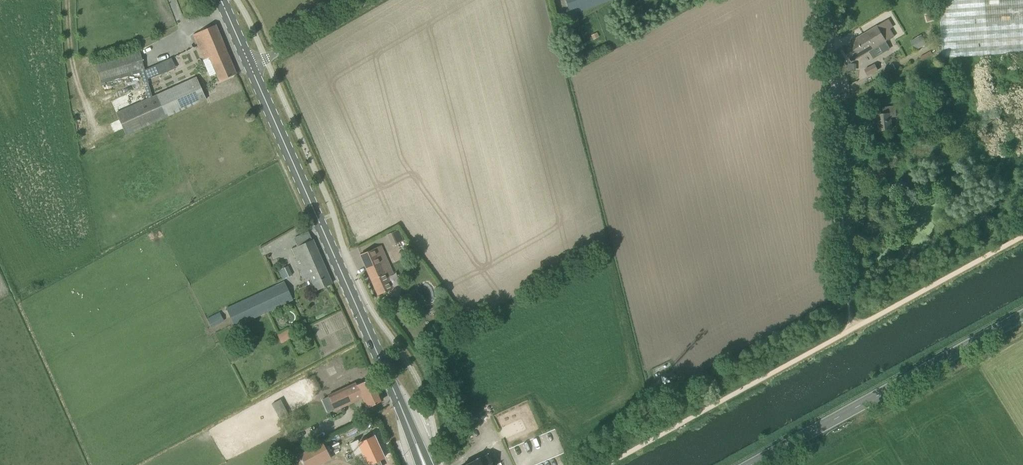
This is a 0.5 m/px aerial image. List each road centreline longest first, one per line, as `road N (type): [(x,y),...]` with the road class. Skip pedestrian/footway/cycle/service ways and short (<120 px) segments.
road 1 (primary): [(423,464),(253,68)]
road 2 (primary): [(758,464),(1022,319)]
road 3 (unclassified): [(850,263),(832,0)]
road 4 (unclassified): [(253,68),(368,0)]

